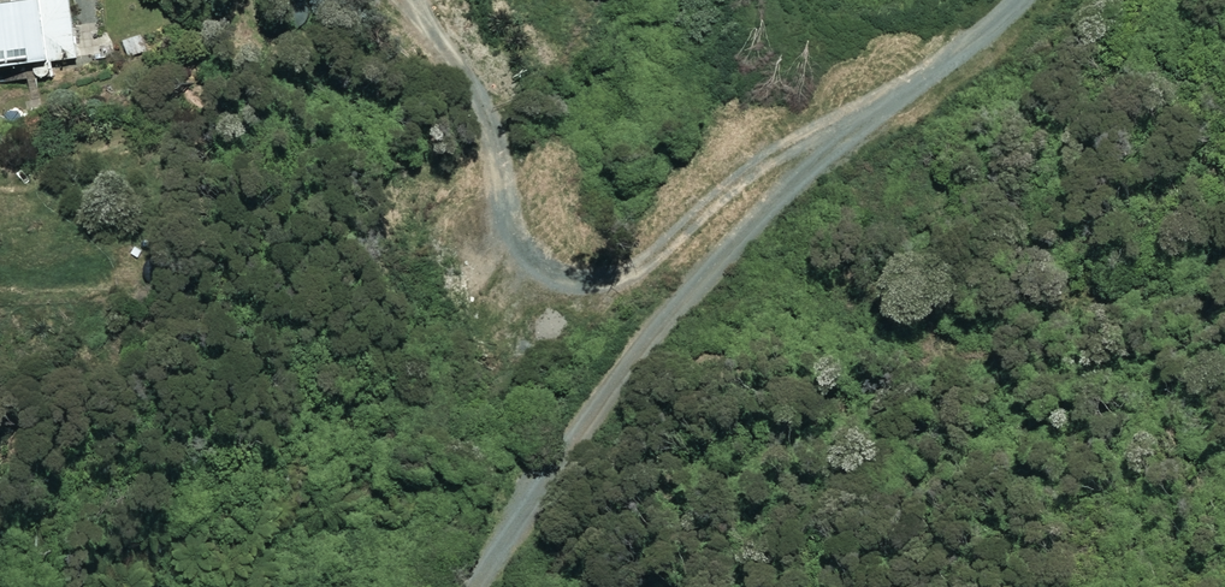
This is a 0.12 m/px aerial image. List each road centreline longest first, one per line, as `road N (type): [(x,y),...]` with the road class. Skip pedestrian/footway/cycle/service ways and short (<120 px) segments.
road 1 (track): [(1015,0),(832,148),(726,254),(630,369),(475,586)]
road 2 (track): [(886,106),(822,124),(743,173),(638,264),(592,278),(563,275),(534,266),(515,242),(485,130),(417,0)]

